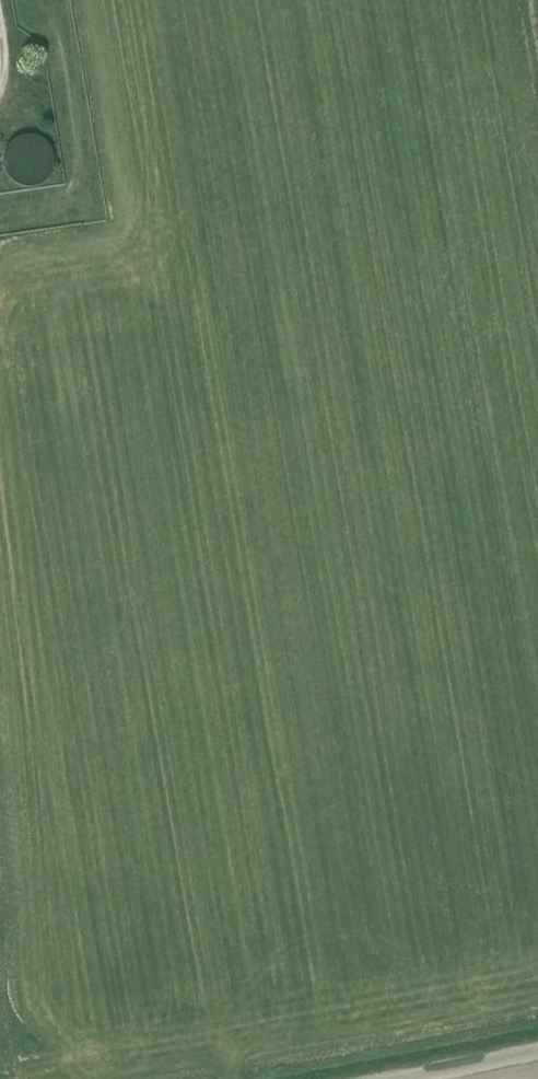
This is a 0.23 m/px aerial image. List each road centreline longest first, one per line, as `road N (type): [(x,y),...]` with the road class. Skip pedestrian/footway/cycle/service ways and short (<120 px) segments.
road 1 (track): [(537,1052),(401,1078)]

